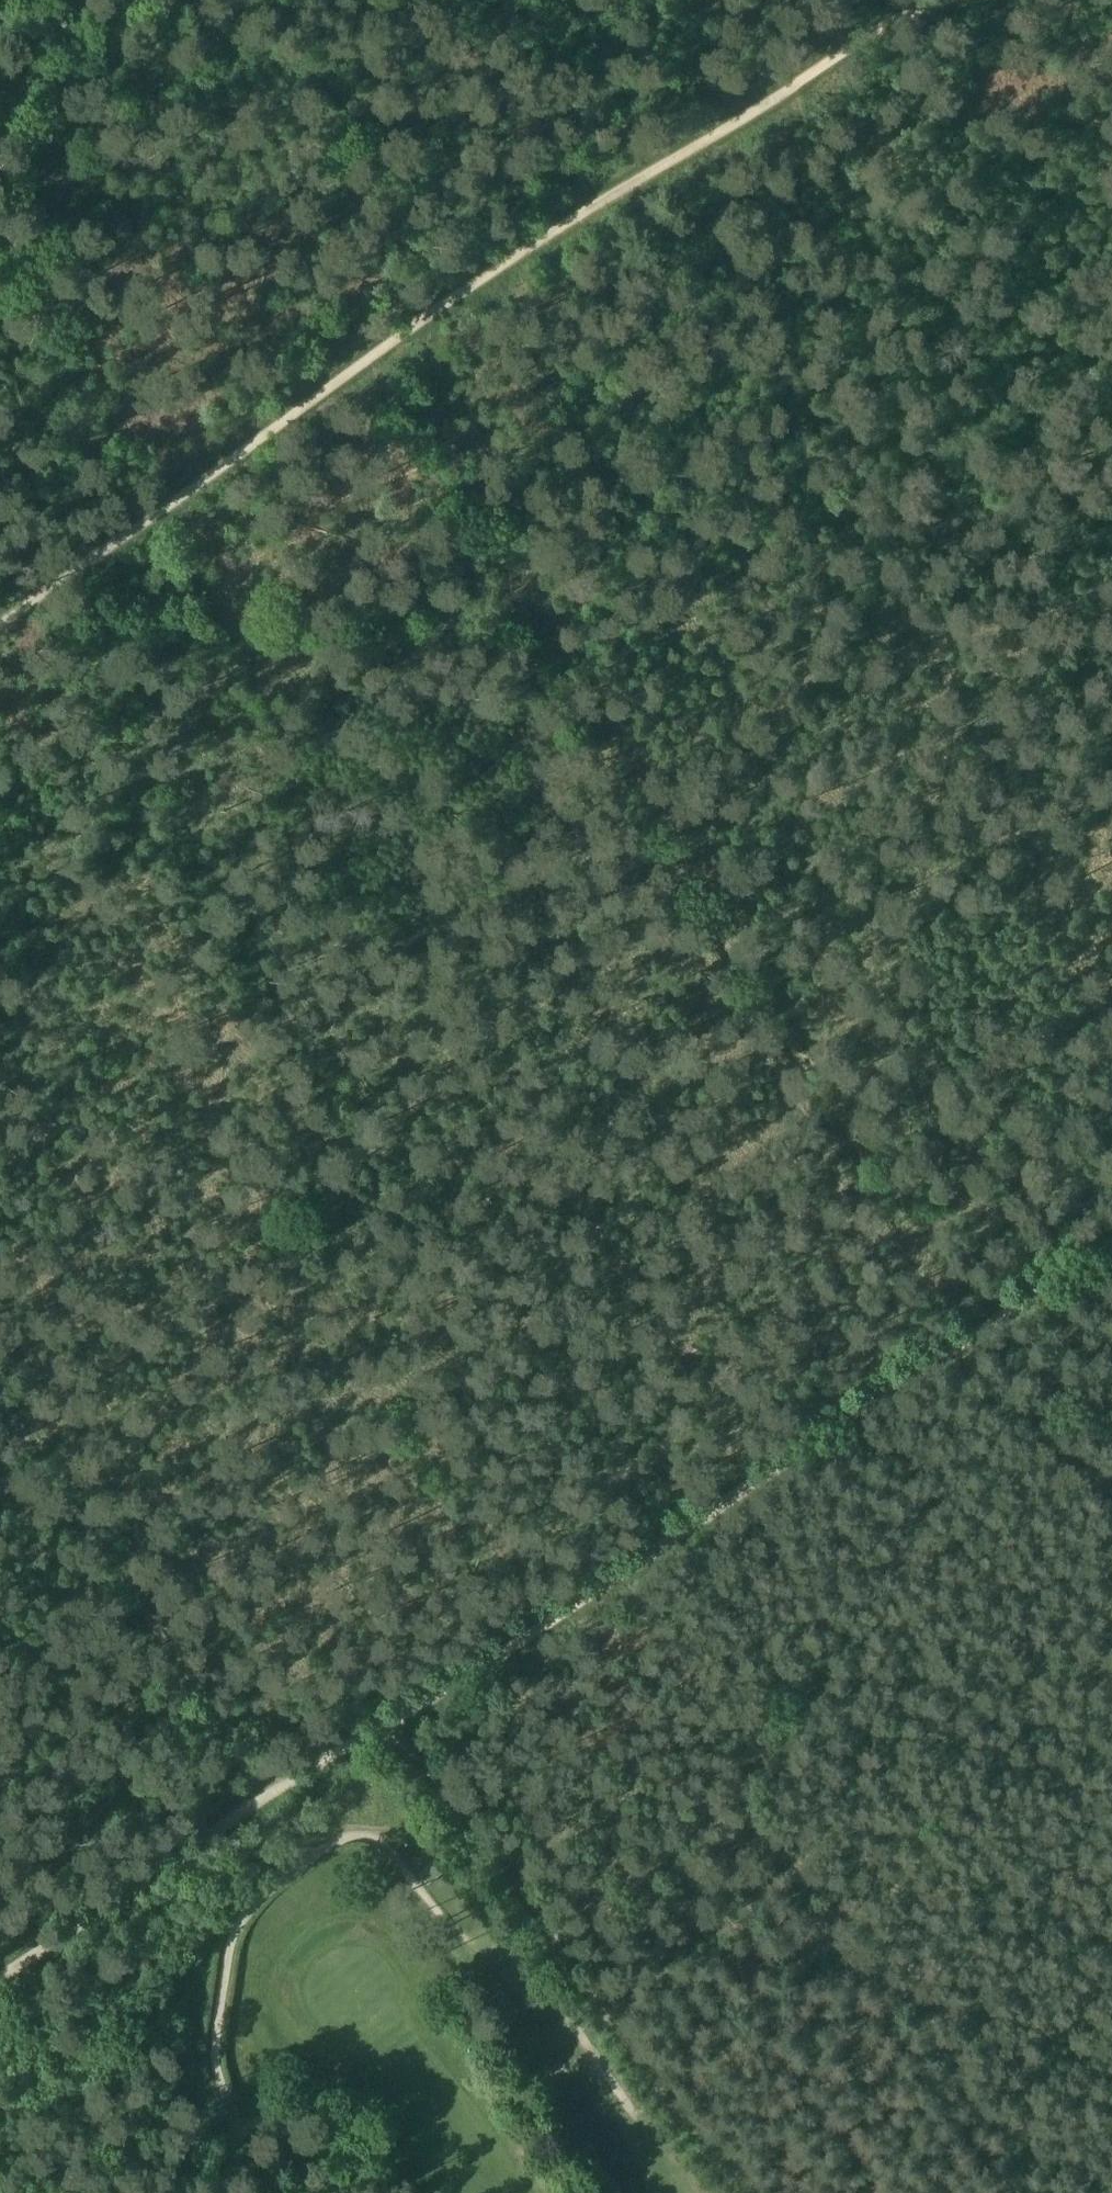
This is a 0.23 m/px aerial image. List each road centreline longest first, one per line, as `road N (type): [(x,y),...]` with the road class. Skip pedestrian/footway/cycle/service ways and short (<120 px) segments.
road 1 (track): [(941,0),(879,28),(438,303),(0,622)]
road 2 (track): [(383,1725),(1111,1222)]
road 3 (track): [(736,2192),(383,1725)]
road 4 (track): [(0,1383),(261,1803)]
road 5 (track): [(0,1978),(383,1725)]

